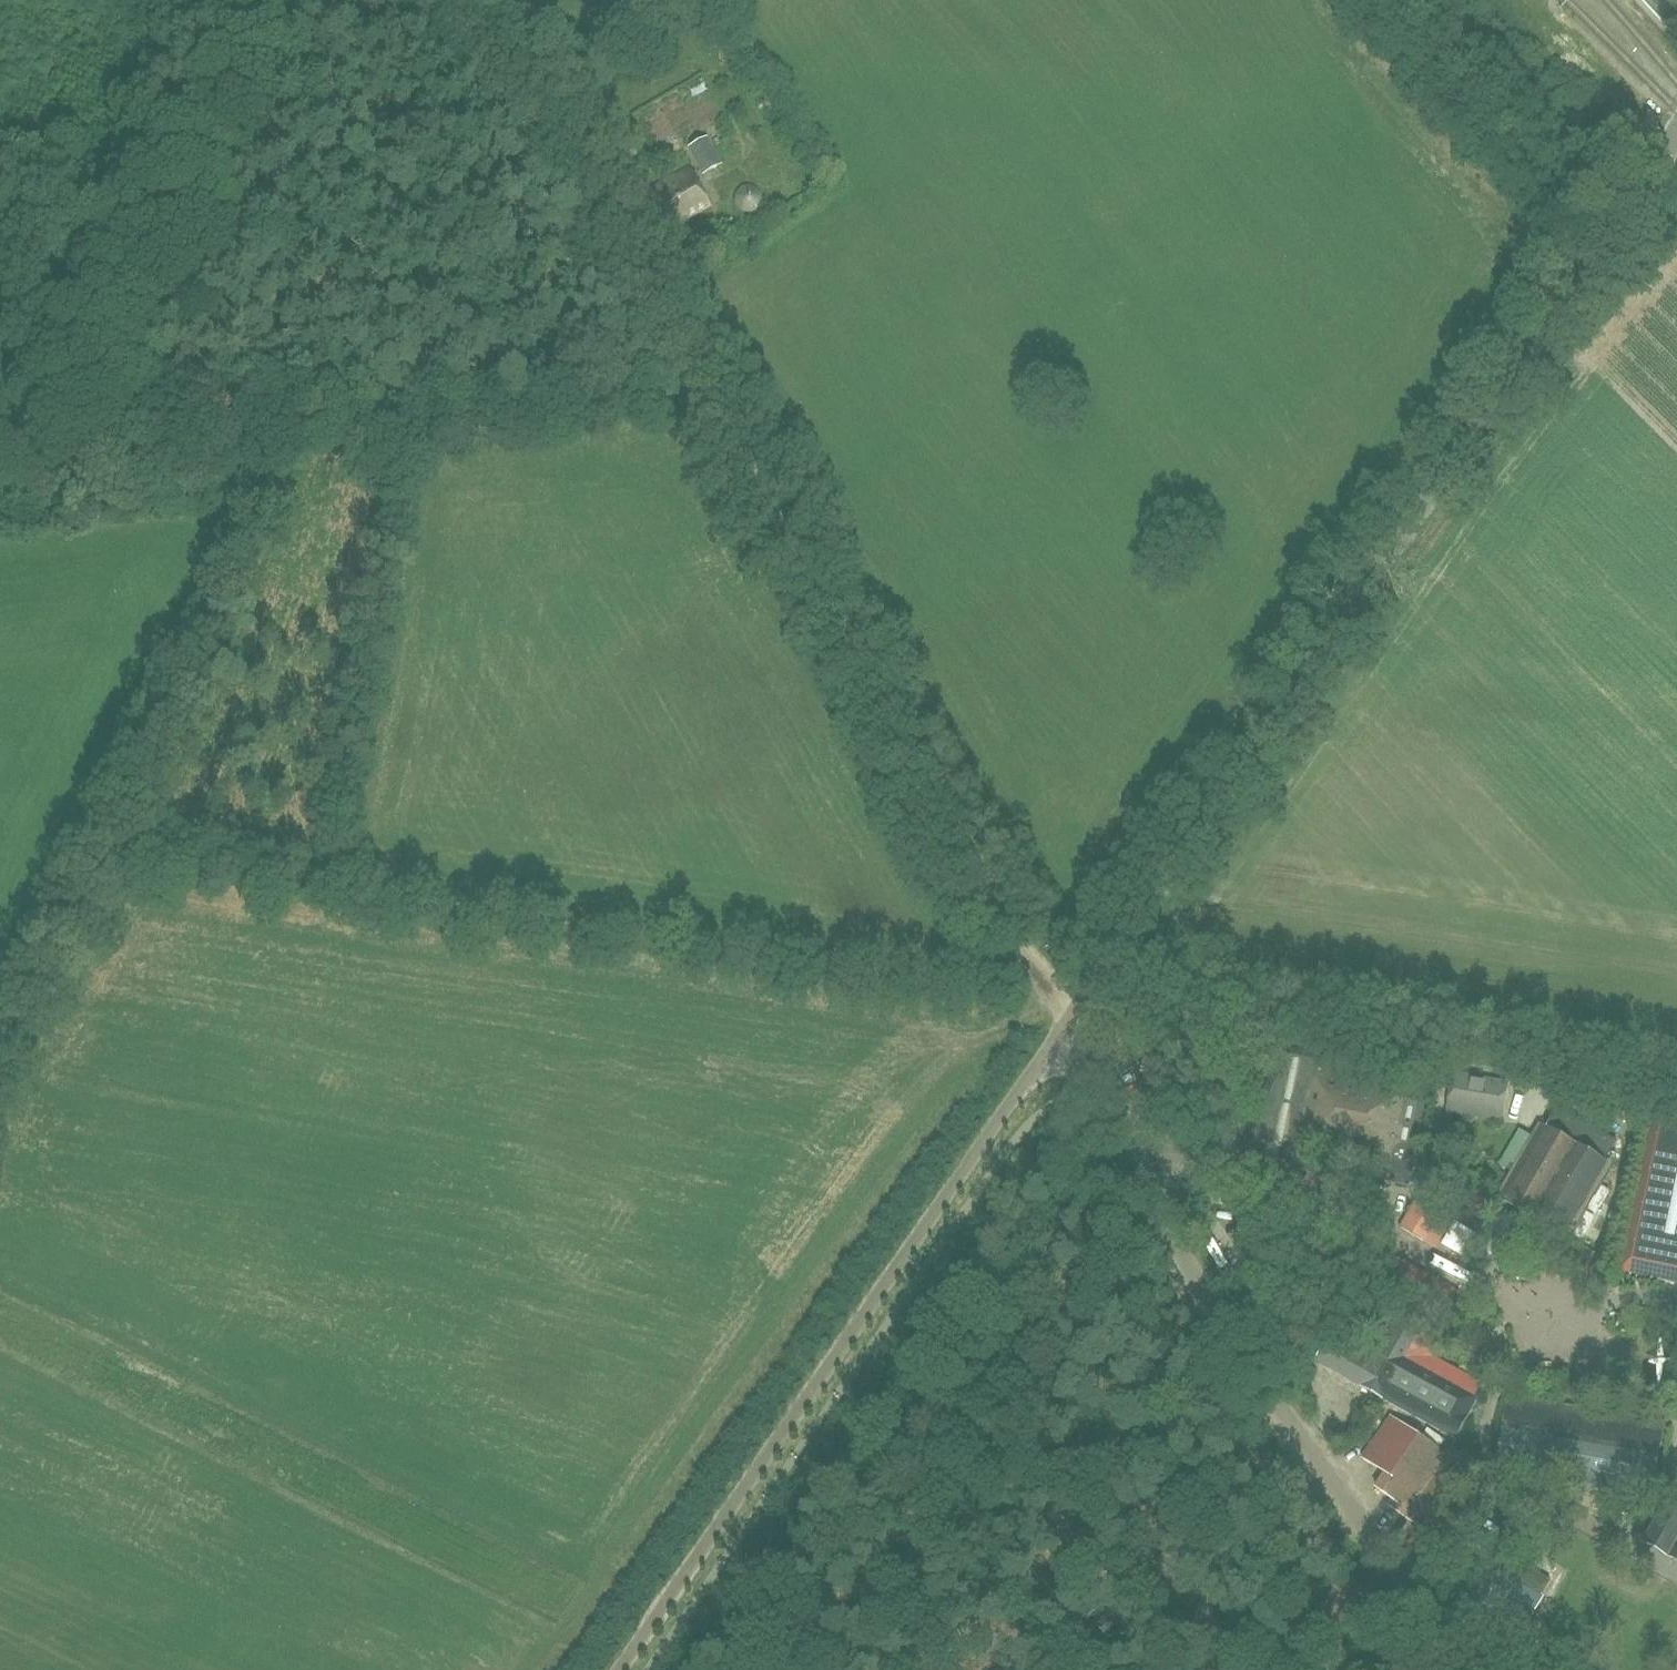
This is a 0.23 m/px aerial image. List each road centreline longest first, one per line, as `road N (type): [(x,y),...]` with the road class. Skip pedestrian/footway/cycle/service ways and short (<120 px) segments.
road 1 (tertiary): [(1069,1020),(1676,134)]
road 2 (tertiary): [(613,1669),(1069,1020)]
road 3 (unclassified): [(1481,1669),(1182,1249),(1069,1020)]
road 4 (track): [(1069,1020),(706,388)]
road 5 (track): [(435,0),(566,148),(706,388)]

